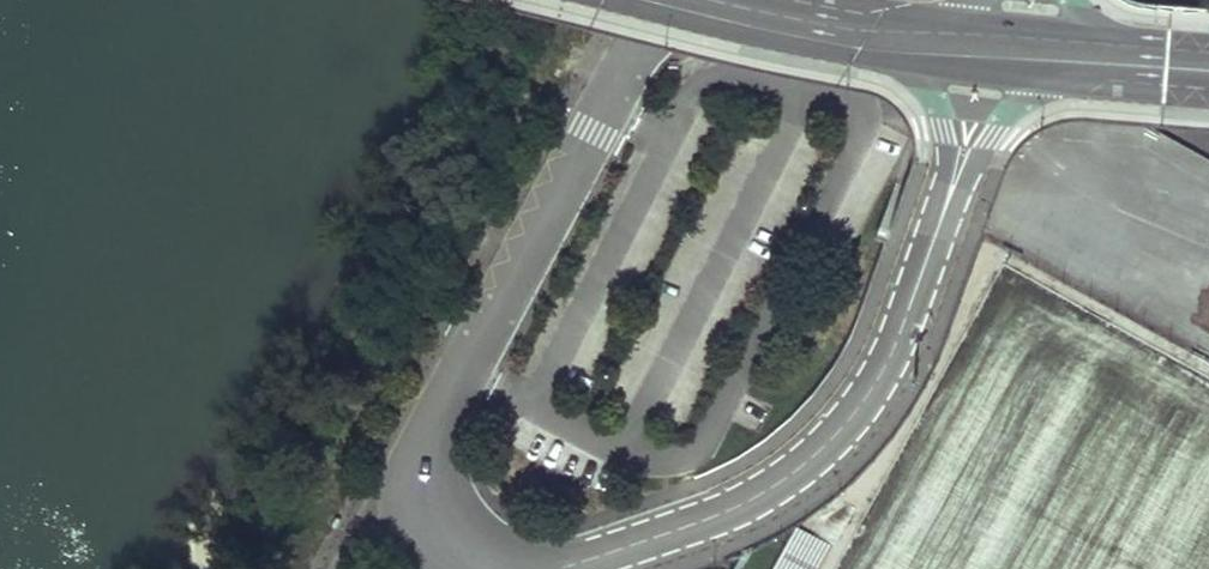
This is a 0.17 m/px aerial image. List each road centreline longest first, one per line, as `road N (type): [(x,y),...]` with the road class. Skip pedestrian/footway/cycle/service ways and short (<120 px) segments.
road 1 (secondary): [(553,568),(710,522),(817,461),(854,423),(884,374),(953,193)]
road 2 (residential): [(664,0),(430,412)]
road 3 (secondary): [(953,193),(1031,93),(1096,60)]
road 4 (secondary): [(910,37),(1096,60)]
road 5 (secondary): [(730,0),(910,37)]
road 6 (residential): [(430,412),(340,568)]
road 7 (secondary): [(430,412),(419,509),(434,547),(469,568)]
road 8 (secondary): [(910,37),(943,128),(953,193)]

